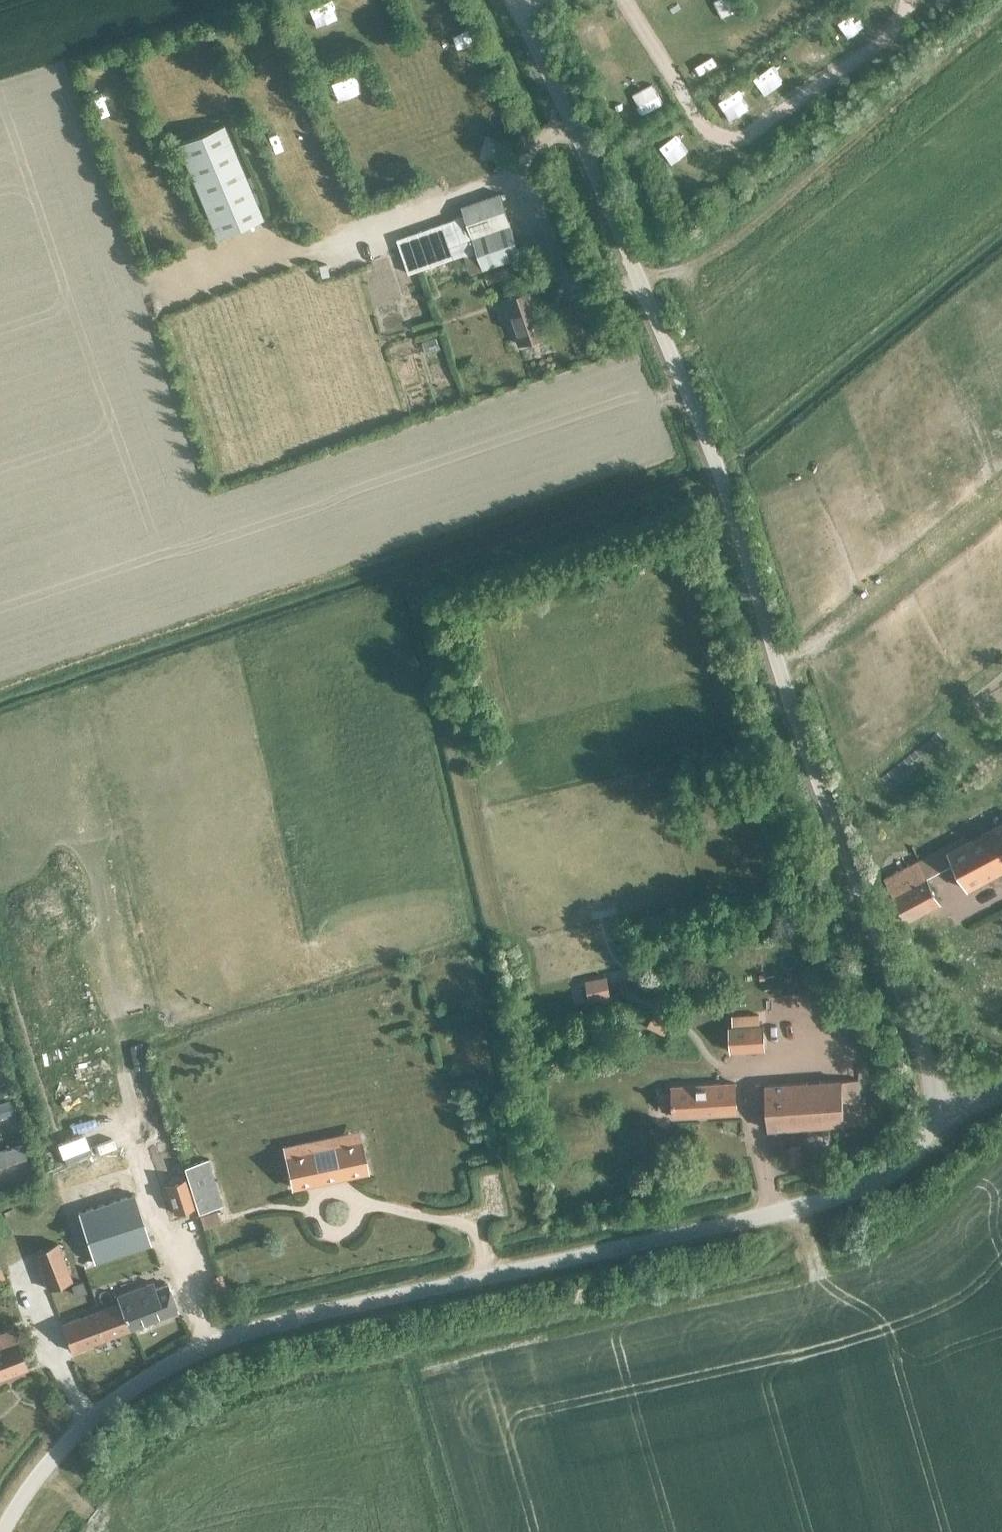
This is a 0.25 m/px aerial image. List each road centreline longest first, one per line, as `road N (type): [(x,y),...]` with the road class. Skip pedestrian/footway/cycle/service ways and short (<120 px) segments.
road 1 (unclassified): [(935,1110),(925,1054),(815,772),(720,471),(513,0)]
road 2 (unclassified): [(1,1531),(32,1482),(89,1421),(129,1389),(216,1341),(864,1189),(914,1152),(935,1110)]

